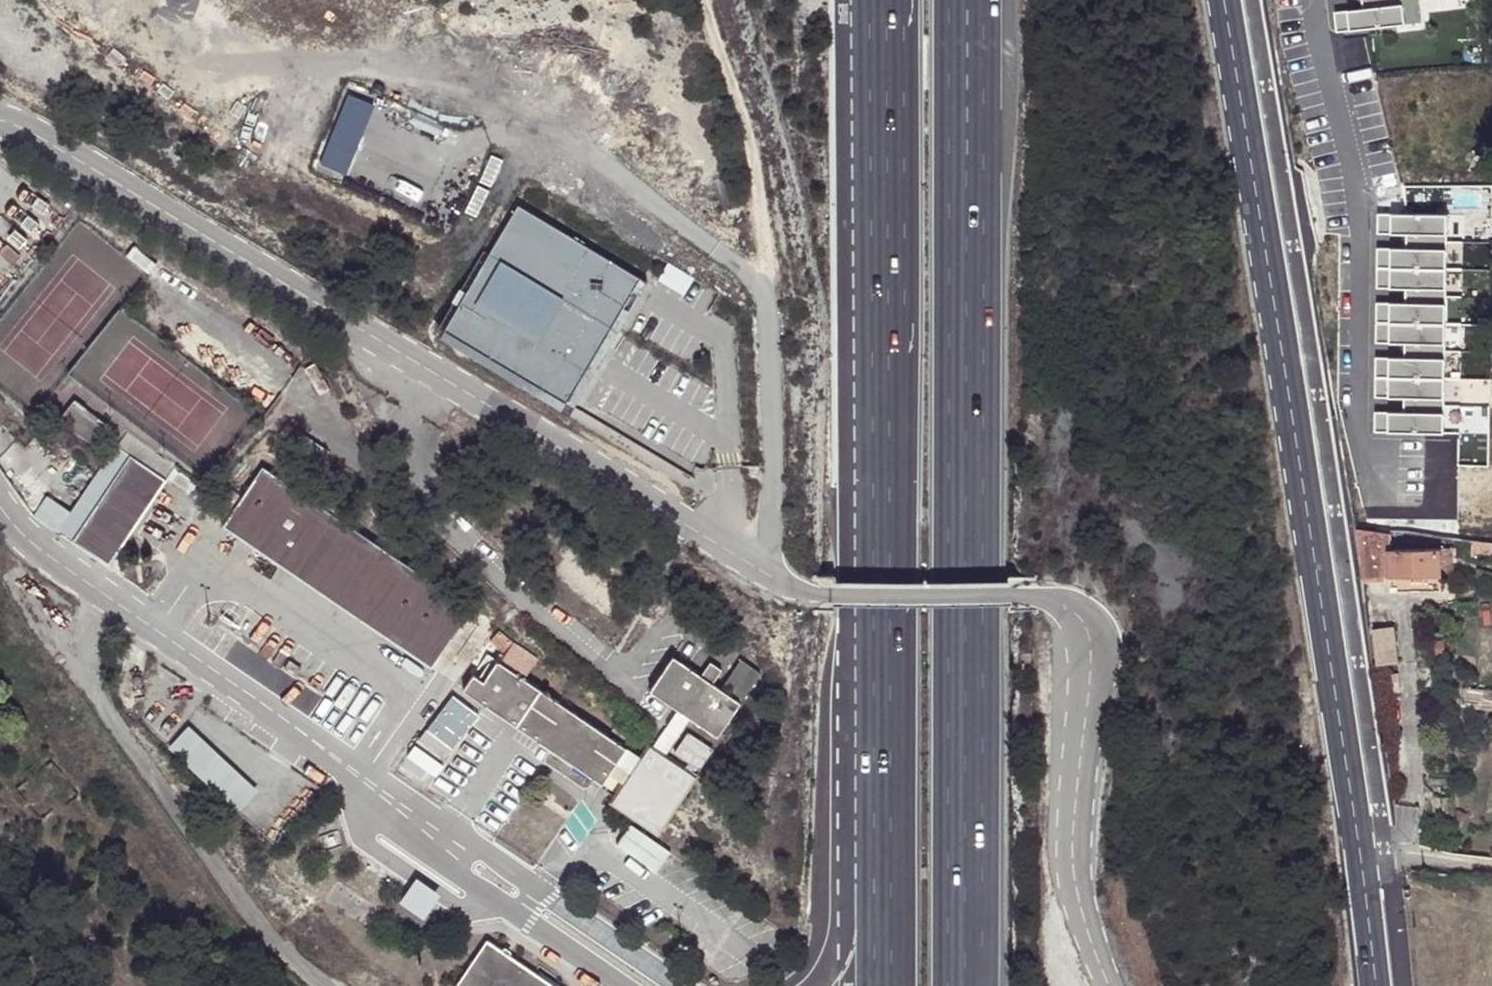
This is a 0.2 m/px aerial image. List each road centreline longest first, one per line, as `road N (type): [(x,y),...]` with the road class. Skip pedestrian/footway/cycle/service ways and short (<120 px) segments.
road 1 (tertiary): [(1218,0),(1370,985)]
road 2 (tertiary): [(1395,985),(1311,350),(1252,0)]
road 3 (motorway): [(883,0),(878,985)]
road 4 (motorway): [(959,985),(963,0)]
road 5 (track): [(699,0),(734,89),(764,246),(763,287)]

